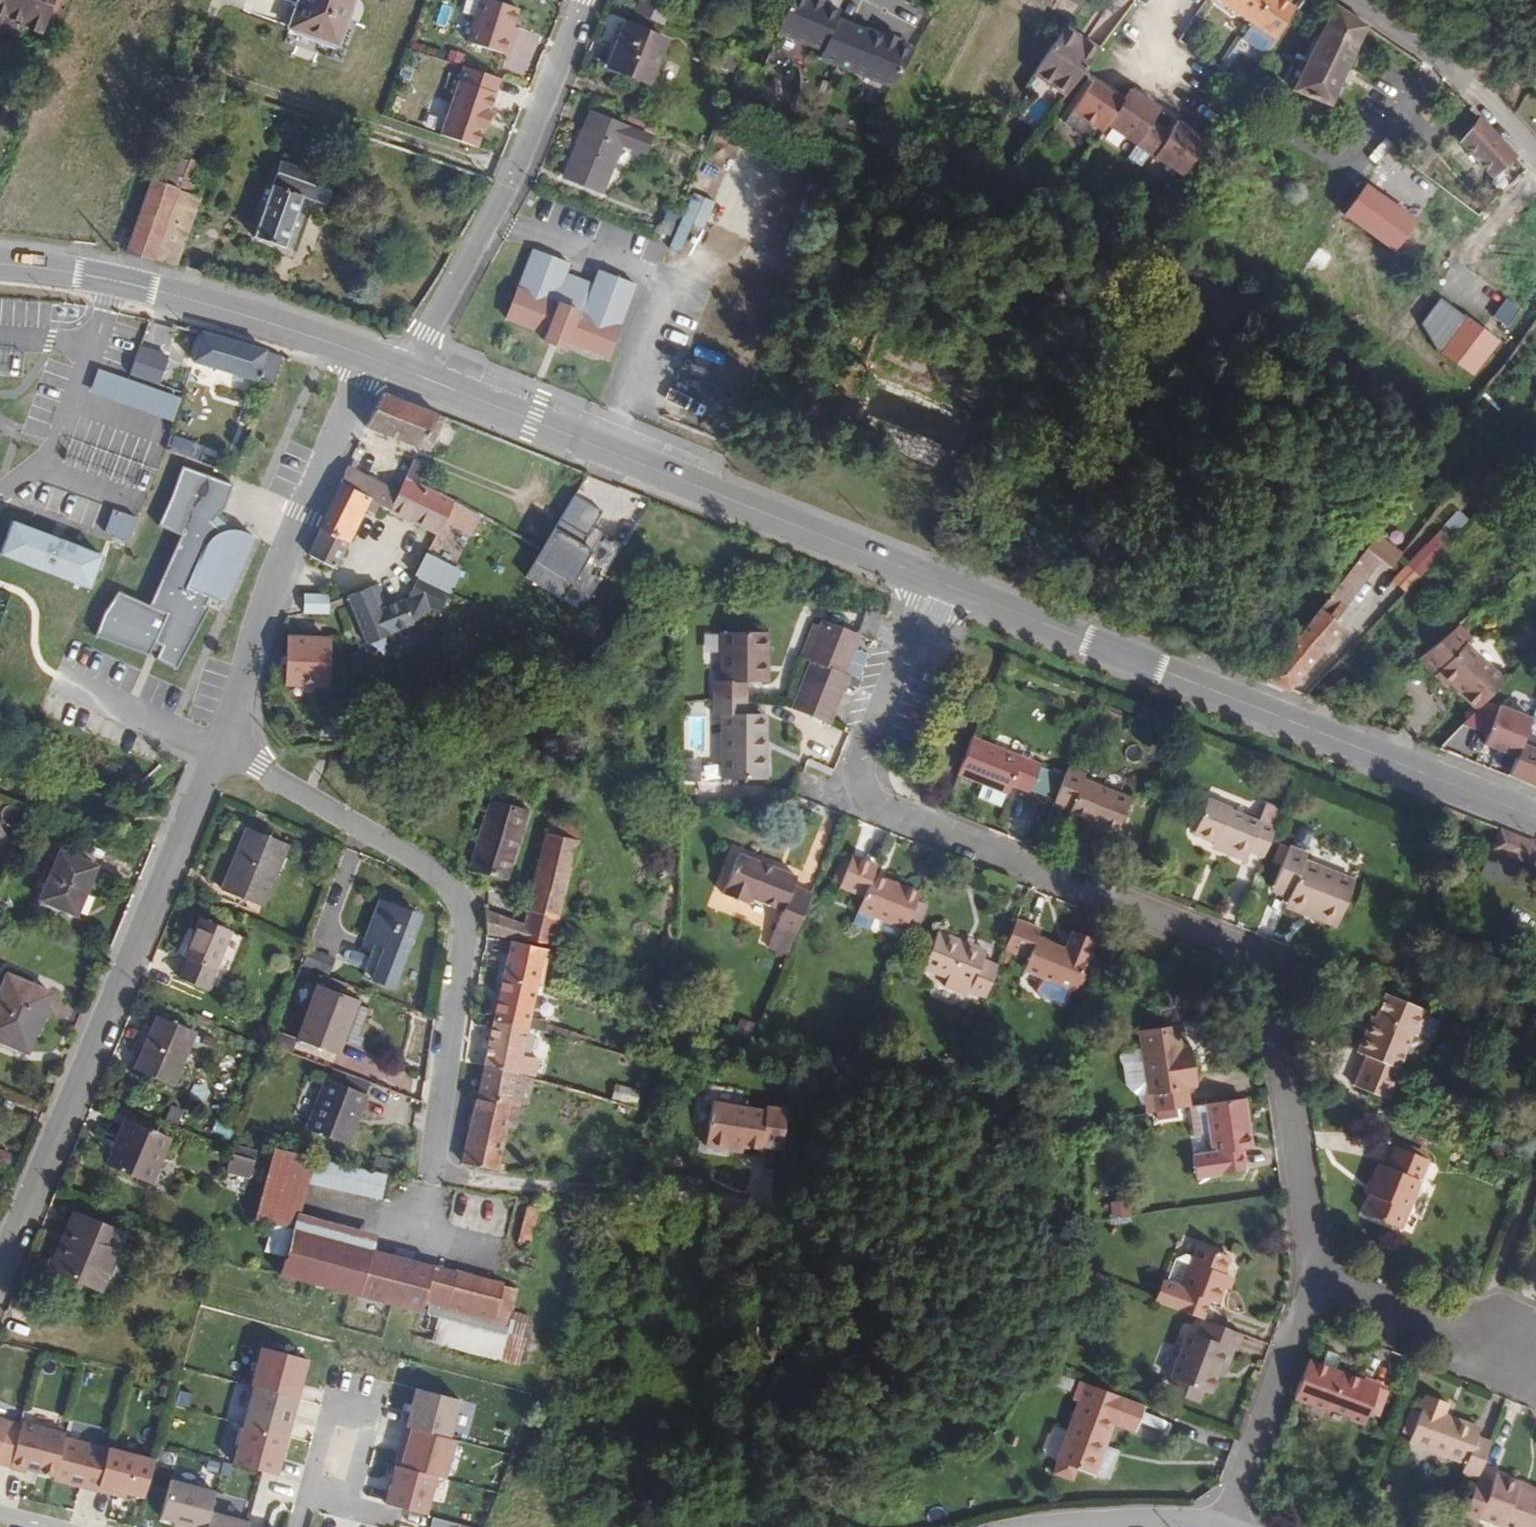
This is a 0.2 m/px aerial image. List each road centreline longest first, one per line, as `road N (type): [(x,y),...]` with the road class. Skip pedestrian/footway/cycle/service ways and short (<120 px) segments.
road 1 (residential): [(1312,1282),(1276,1017),(1259,957),(860,797),(852,751),(934,582)]
road 2 (primary): [(1535,818),(934,582)]
road 3 (track): [(427,1161),(537,1188),(596,1192),(650,1224),(734,1242),(785,1302),(777,1473),(785,1505),(809,1526)]
road 4 (primary): [(934,582),(386,364)]
road 5 (residential): [(219,749),(0,1273)]
road 6 (residential): [(219,749),(433,861),(460,889),(464,954),(427,1161)]
road 7 (residential): [(386,364),(359,380),(261,606),(219,749)]
road 8 (residential): [(585,0),(514,180),(412,354),(386,364)]
road 9 (primary): [(386,364),(113,280)]
road 10 (residential): [(1227,1526),(1312,1282)]
road 11 (residential): [(0,498),(54,447),(113,280)]
road 12 (residential): [(1535,156),(1474,93),(1348,0)]
road 13 (residential): [(1312,1282),(1535,1354)]
road 14 (residential): [(308,1497),(354,1506),(379,1387),(334,1378)]
road 15 (residential): [(1204,1526),(1055,1526)]
road 16 (residential): [(334,1378),(308,1497)]

